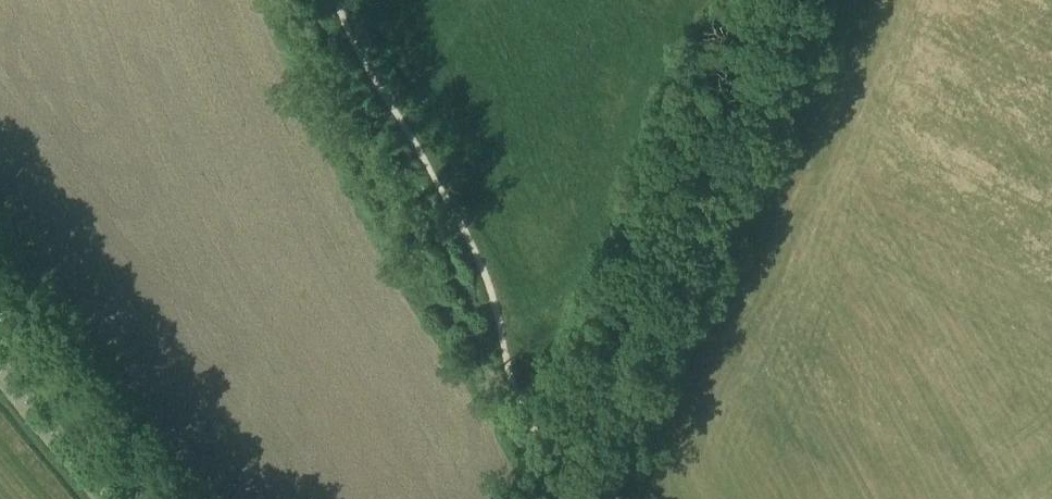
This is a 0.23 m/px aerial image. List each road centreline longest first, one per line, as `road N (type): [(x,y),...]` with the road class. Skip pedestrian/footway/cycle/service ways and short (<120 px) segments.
road 1 (track): [(782,0),(549,498)]
road 2 (tertiary): [(152,498),(0,311)]

